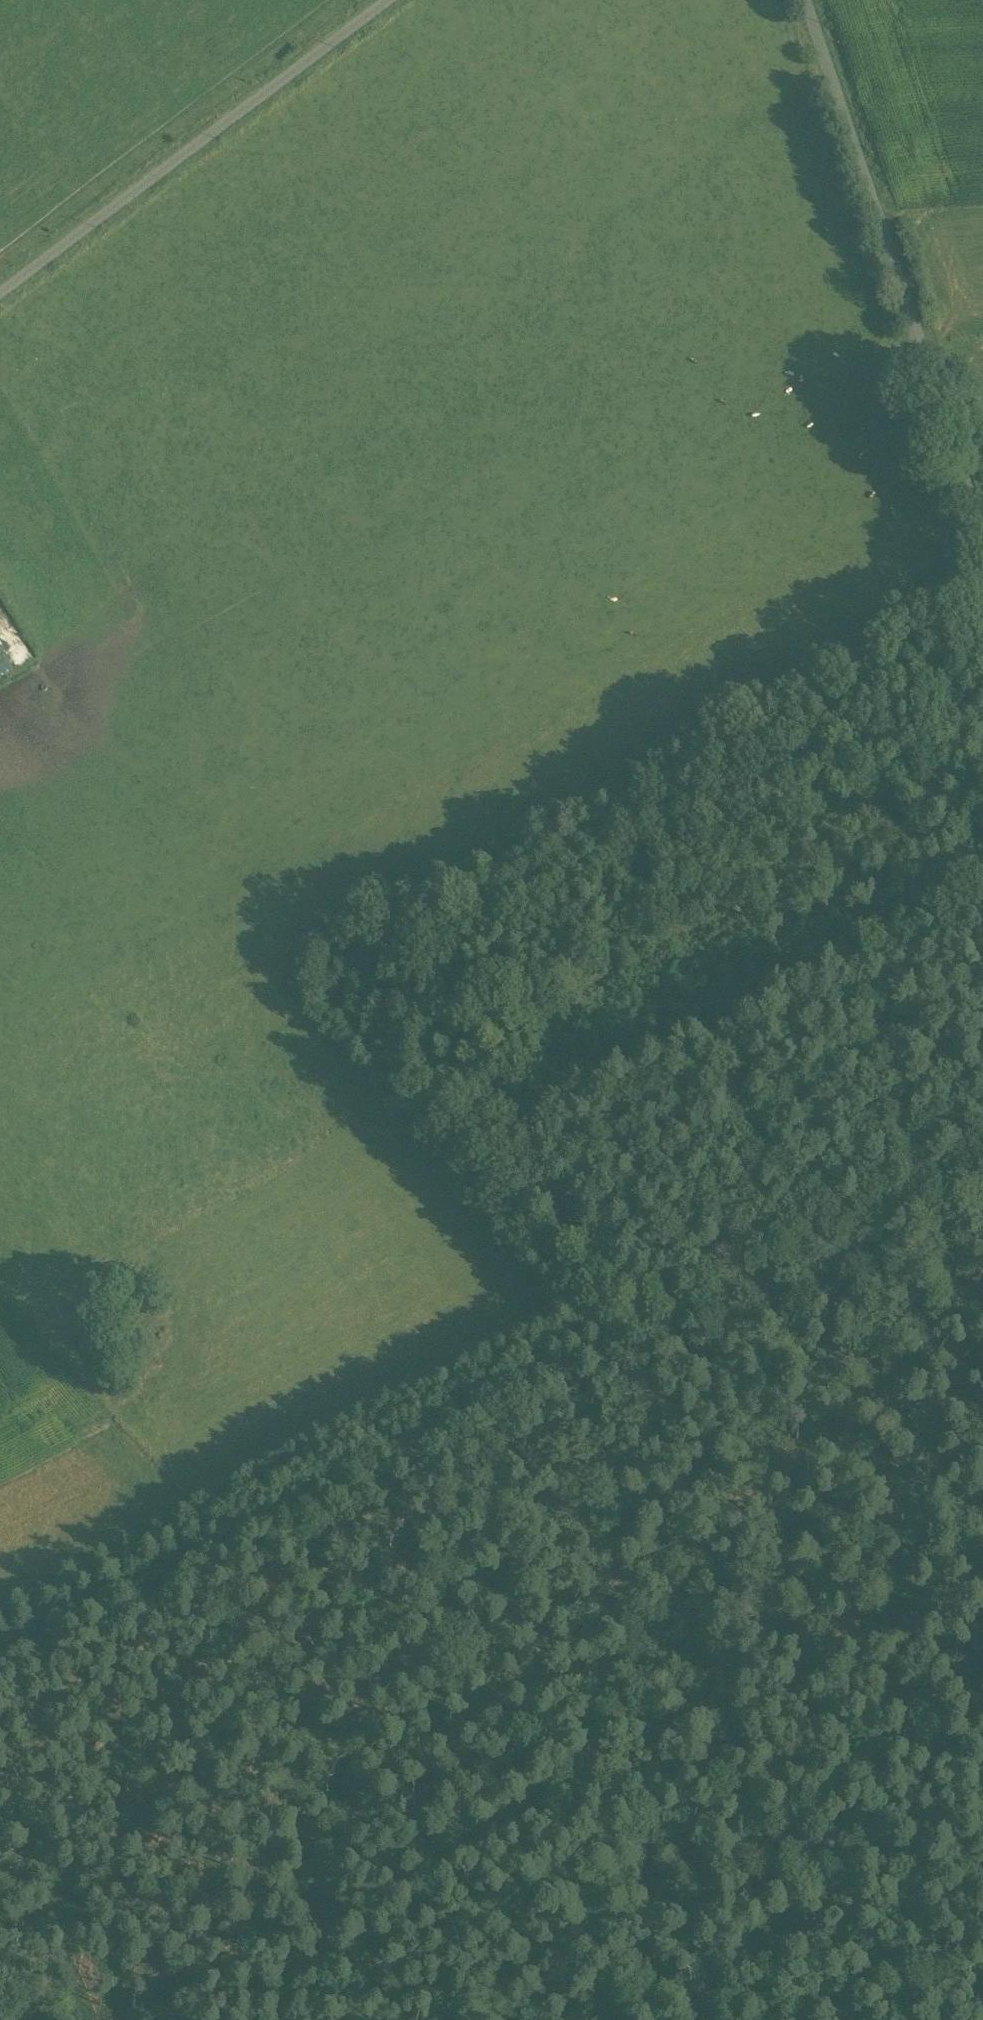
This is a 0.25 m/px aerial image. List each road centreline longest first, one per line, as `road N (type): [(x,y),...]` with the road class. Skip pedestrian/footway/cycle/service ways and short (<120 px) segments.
road 1 (unclassified): [(982,534),(804,0)]
road 2 (unclassified): [(0,285),(379,0)]

